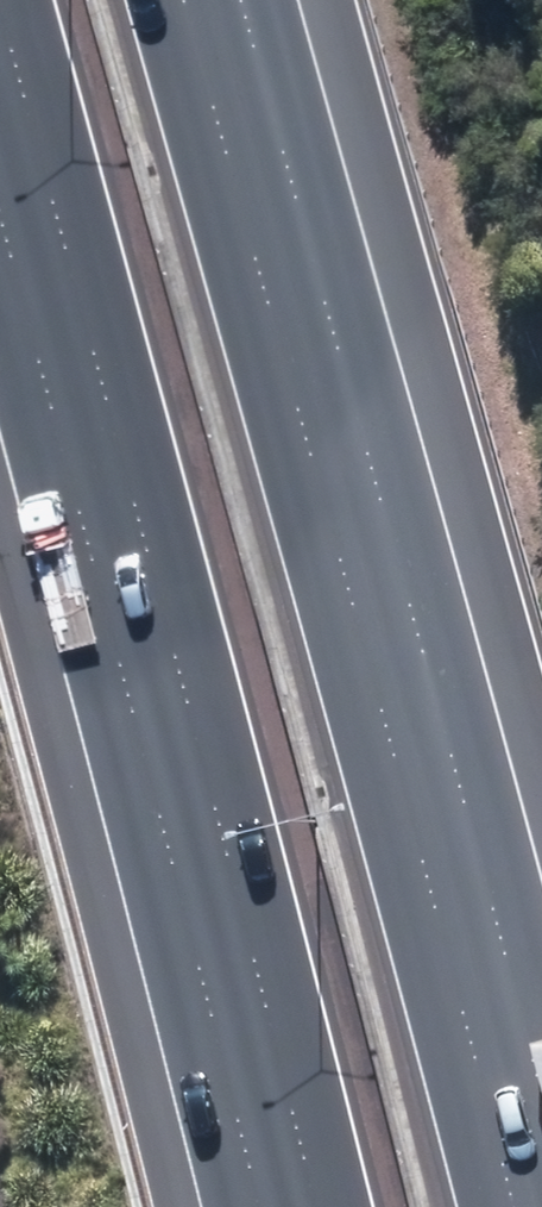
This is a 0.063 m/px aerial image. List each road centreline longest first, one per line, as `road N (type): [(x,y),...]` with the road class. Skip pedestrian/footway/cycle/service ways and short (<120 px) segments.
road 1 (motorway): [(333,1206),(4,0)]
road 2 (motorway): [(237,0),(295,197),(538,1206)]

